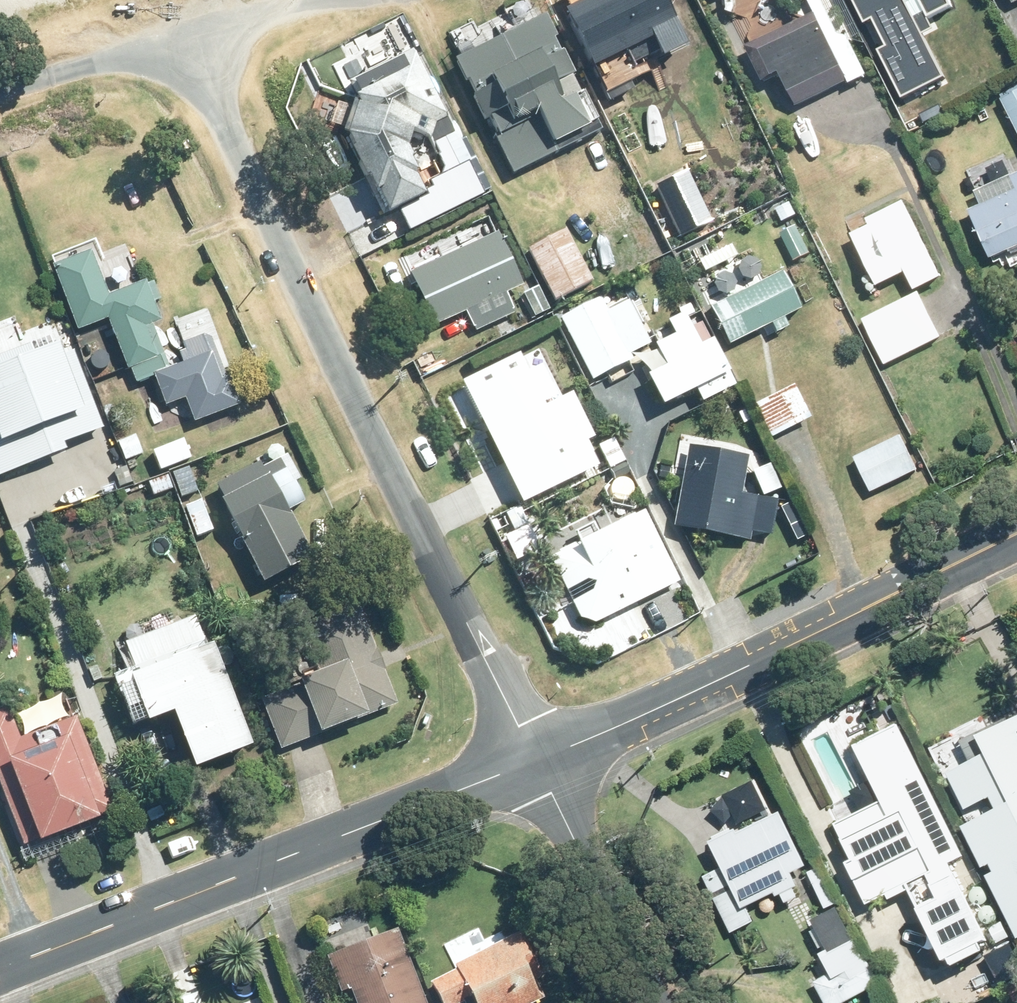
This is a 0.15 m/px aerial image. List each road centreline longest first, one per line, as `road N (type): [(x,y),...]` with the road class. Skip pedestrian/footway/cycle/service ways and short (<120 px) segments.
road 1 (residential): [(211,92),(537,761)]
road 2 (tertiary): [(537,761),(0,968)]
road 3 (tertiary): [(1016,534),(537,761)]
road 4 (residential): [(537,761),(655,1002)]

